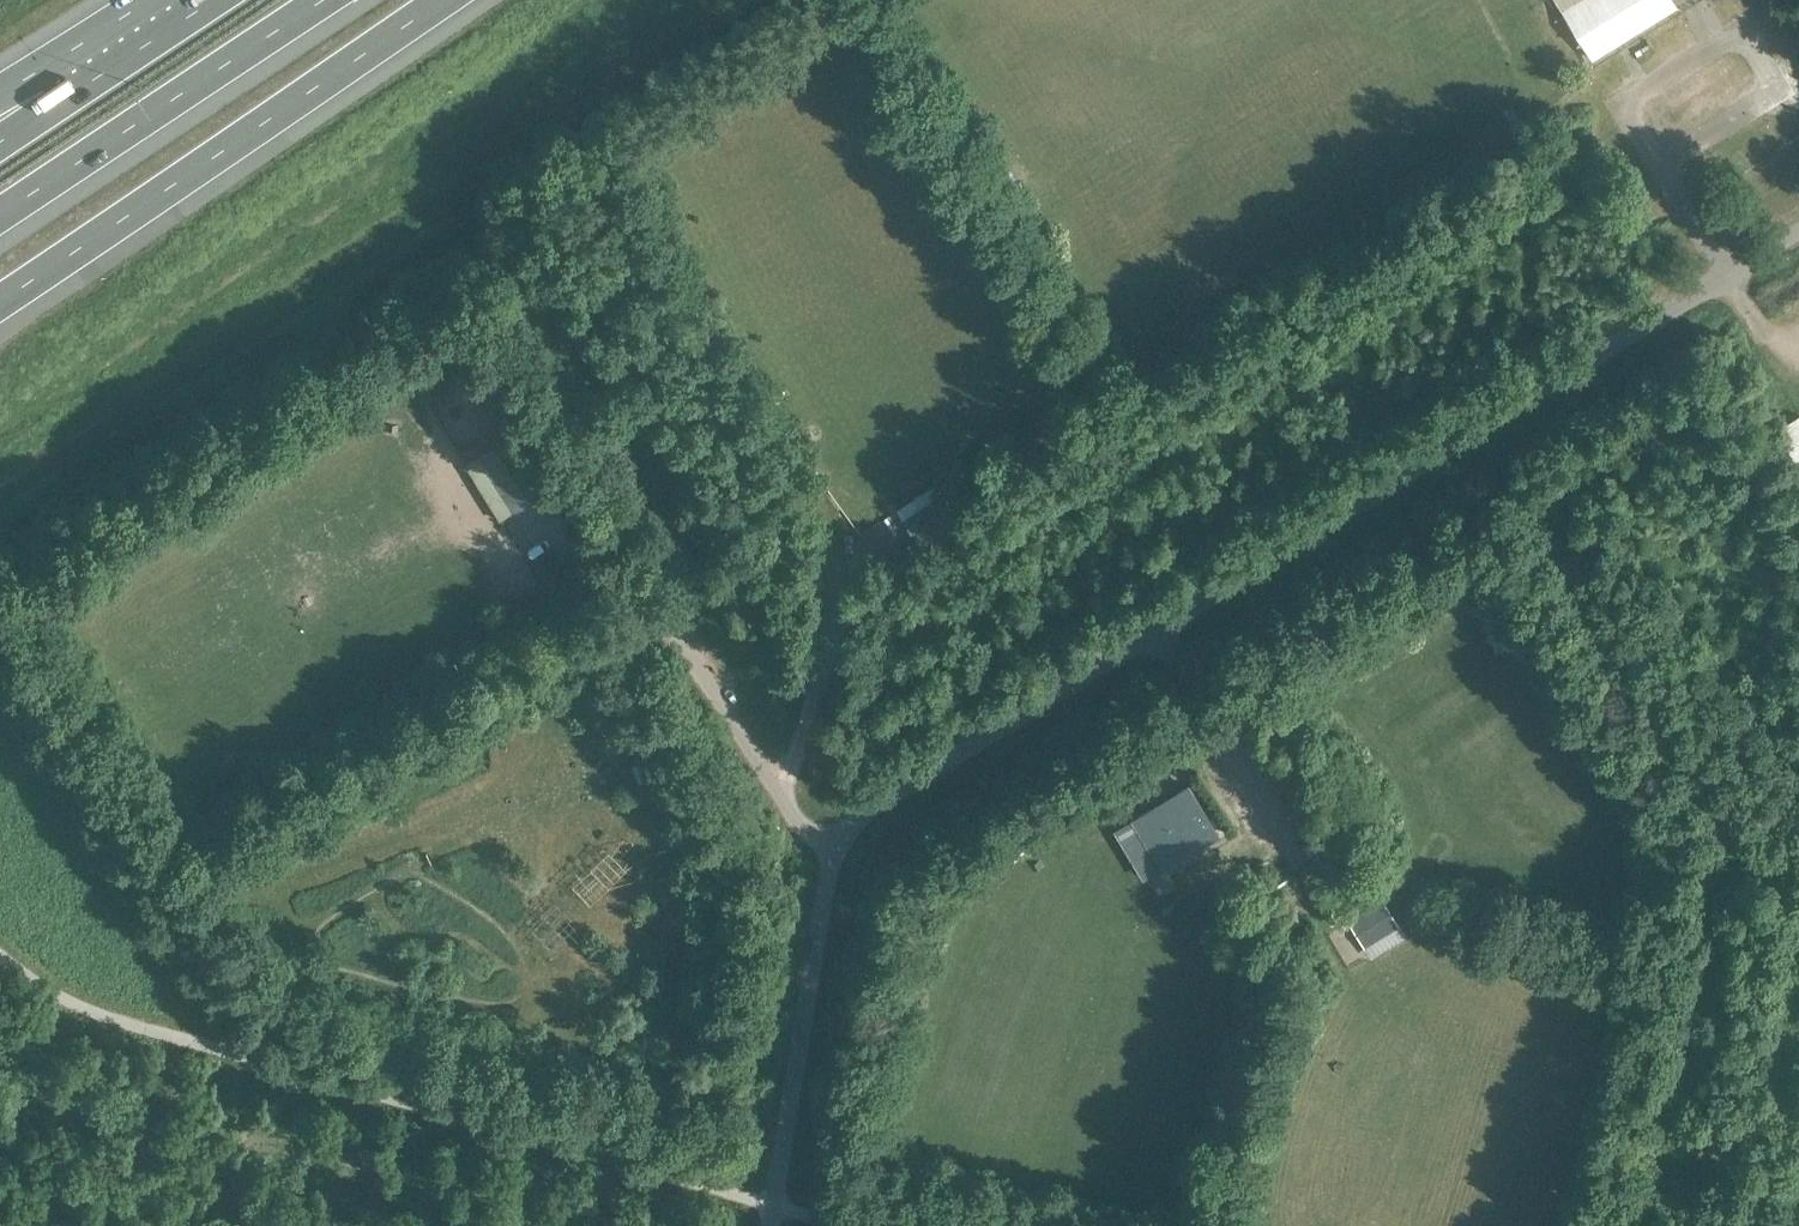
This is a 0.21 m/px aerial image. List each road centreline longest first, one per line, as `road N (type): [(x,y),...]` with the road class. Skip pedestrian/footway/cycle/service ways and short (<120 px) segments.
road 1 (unclassified): [(774,1225),(835,837),(1798,236)]
road 2 (motorway): [(0,293),(433,0)]
road 3 (motorway): [(0,213),(320,0)]
road 4 (track): [(1640,1225),(1659,1157),(1798,1190)]
road 5 (motorway): [(132,49),(0,139)]
road 6 (motorway): [(132,49),(0,116)]

